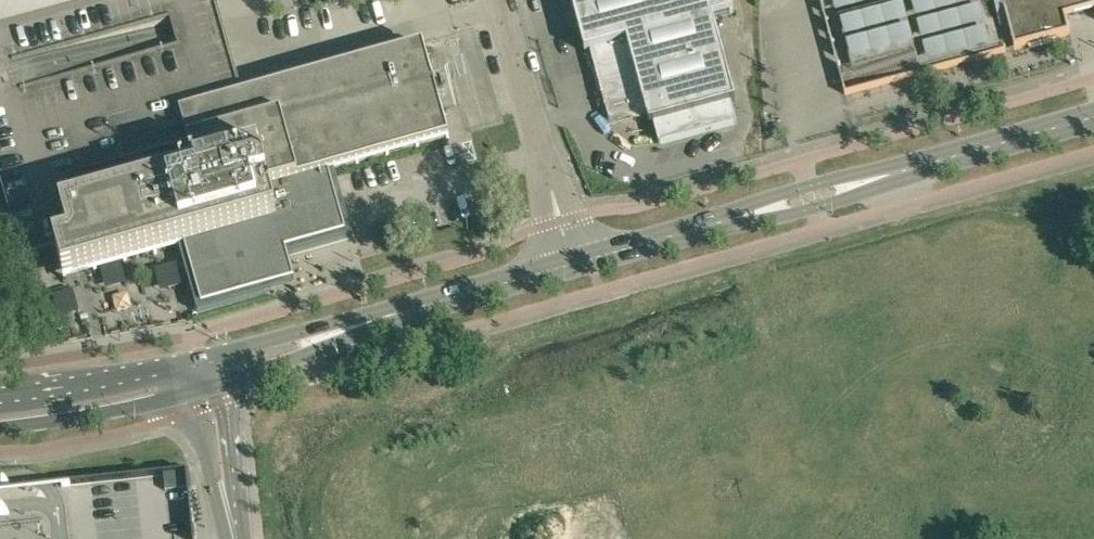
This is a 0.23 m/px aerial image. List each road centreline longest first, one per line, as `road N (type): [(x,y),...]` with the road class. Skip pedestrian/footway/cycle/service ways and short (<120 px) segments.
road 1 (tertiary): [(573,267),(1093,119)]
road 2 (tertiary): [(208,388),(473,293)]
road 3 (tertiary): [(473,293),(202,359)]
road 4 (unclassified): [(573,267),(501,0)]
road 5 (tertiary): [(0,428),(208,388)]
road 6 (tertiary): [(202,359),(0,394)]
road 7 (unclassified): [(237,538),(208,388)]

